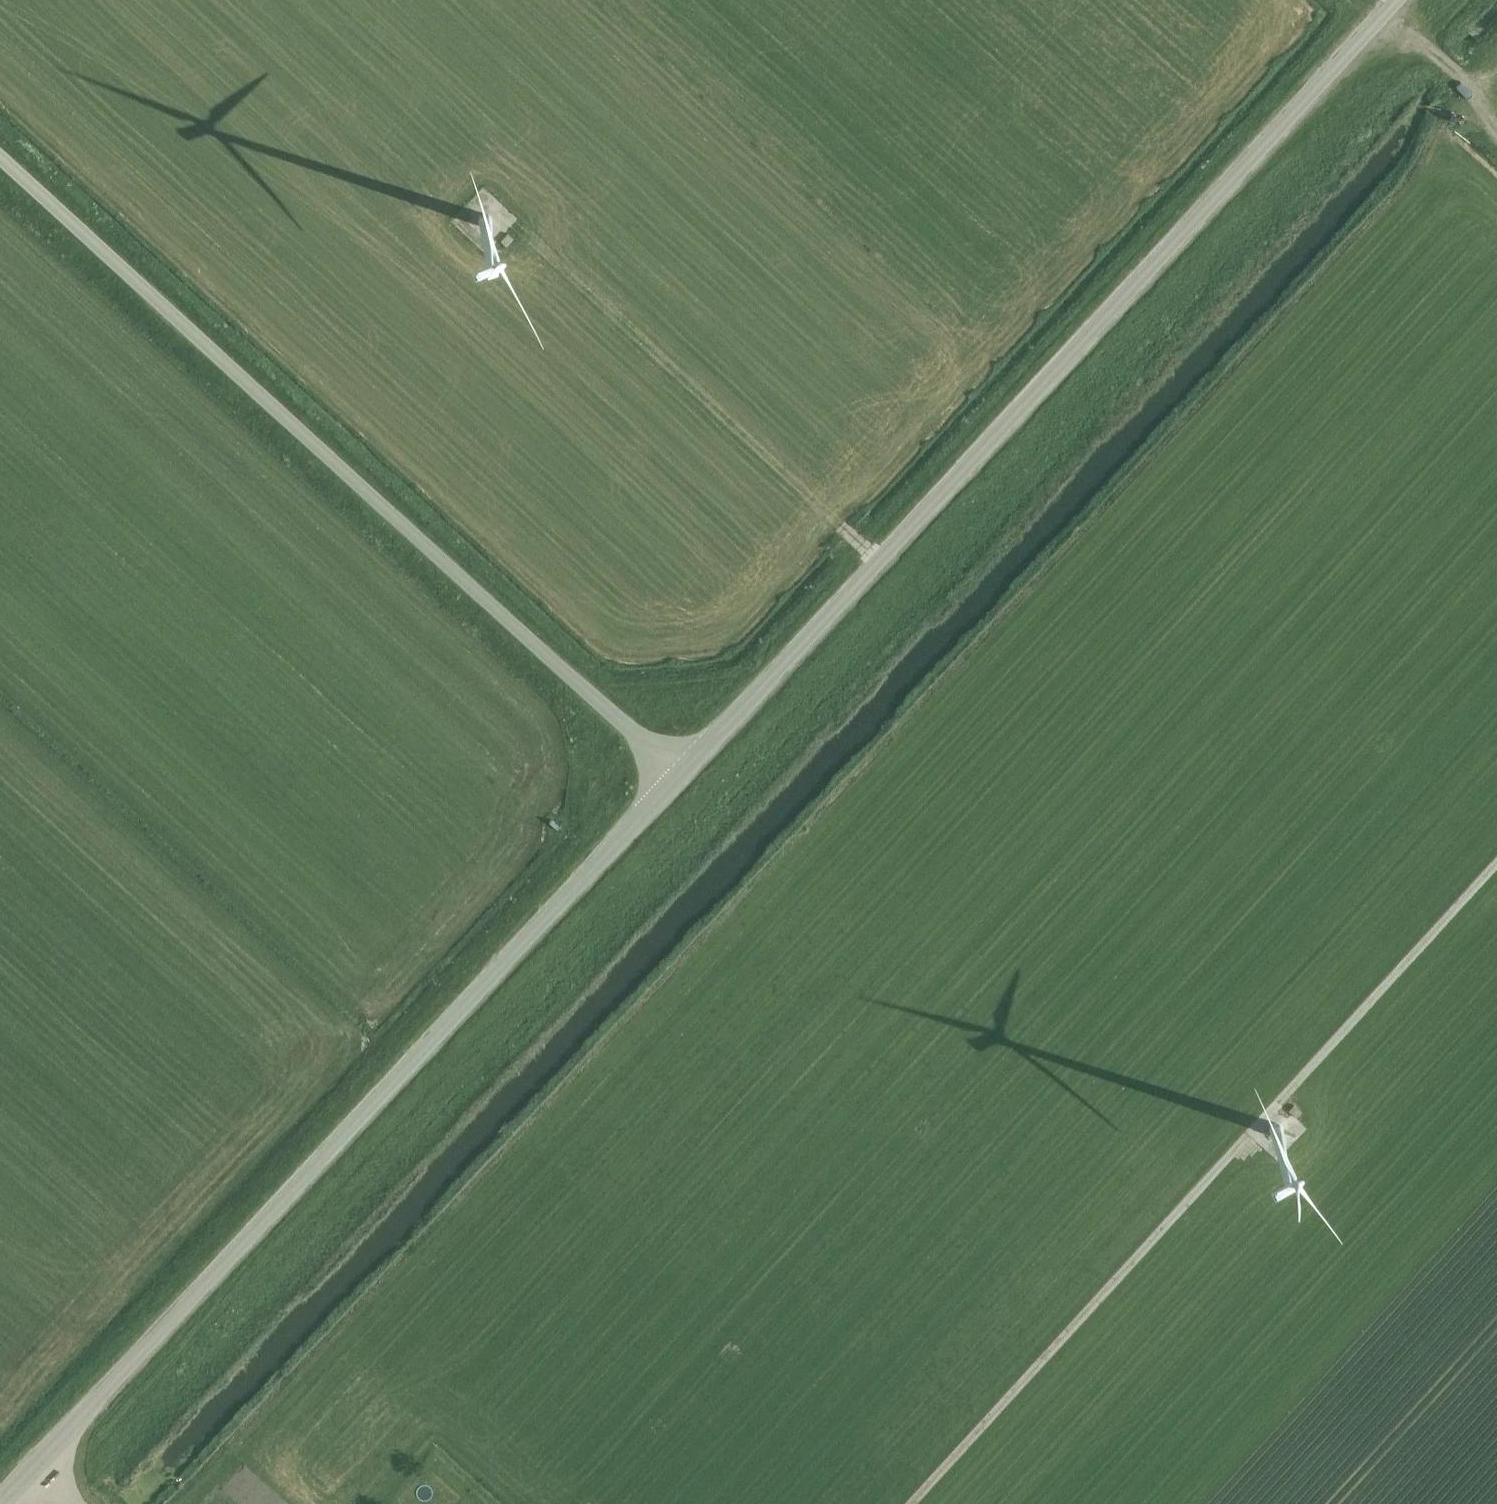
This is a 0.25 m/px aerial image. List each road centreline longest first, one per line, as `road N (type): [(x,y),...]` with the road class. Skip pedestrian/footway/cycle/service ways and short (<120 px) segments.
road 1 (unclassified): [(677,771),(889,553),(1398,0)]
road 2 (unclassified): [(40,1474),(677,771)]
road 3 (unclassified): [(677,771),(0,156)]
road 4 (track): [(521,230),(880,563)]

